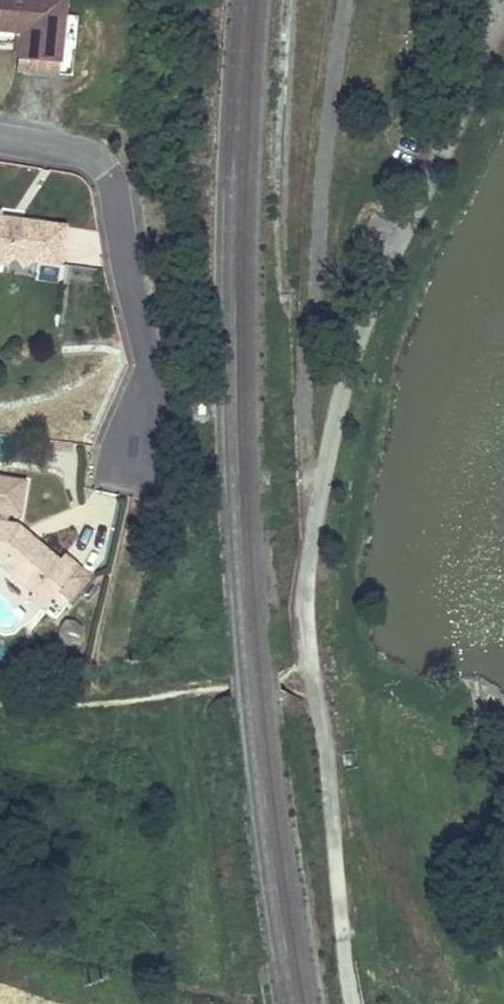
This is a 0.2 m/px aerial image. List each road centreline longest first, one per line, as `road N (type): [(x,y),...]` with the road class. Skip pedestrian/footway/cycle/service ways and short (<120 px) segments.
road 1 (residential): [(0,138),(78,152),(109,175),(150,388),(135,453)]

